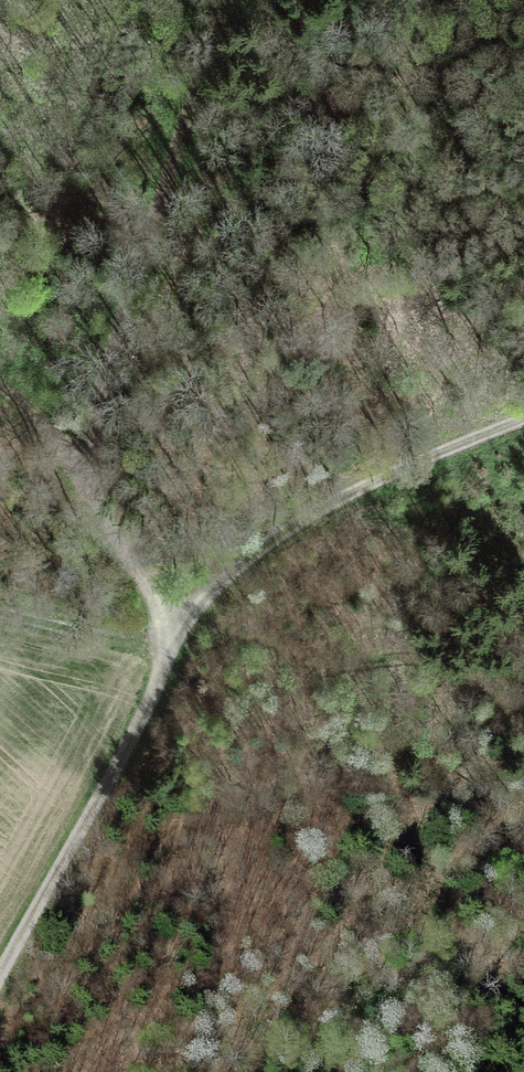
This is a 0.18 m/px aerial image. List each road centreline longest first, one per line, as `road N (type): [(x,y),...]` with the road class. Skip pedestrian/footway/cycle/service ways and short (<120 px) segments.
road 1 (track): [(80,470),(233,0)]
road 2 (track): [(523,419),(442,452),(323,517),(235,583),(168,662)]
road 3 (track): [(0,969),(168,662)]
road 4 (track): [(168,662),(103,500),(0,379)]

